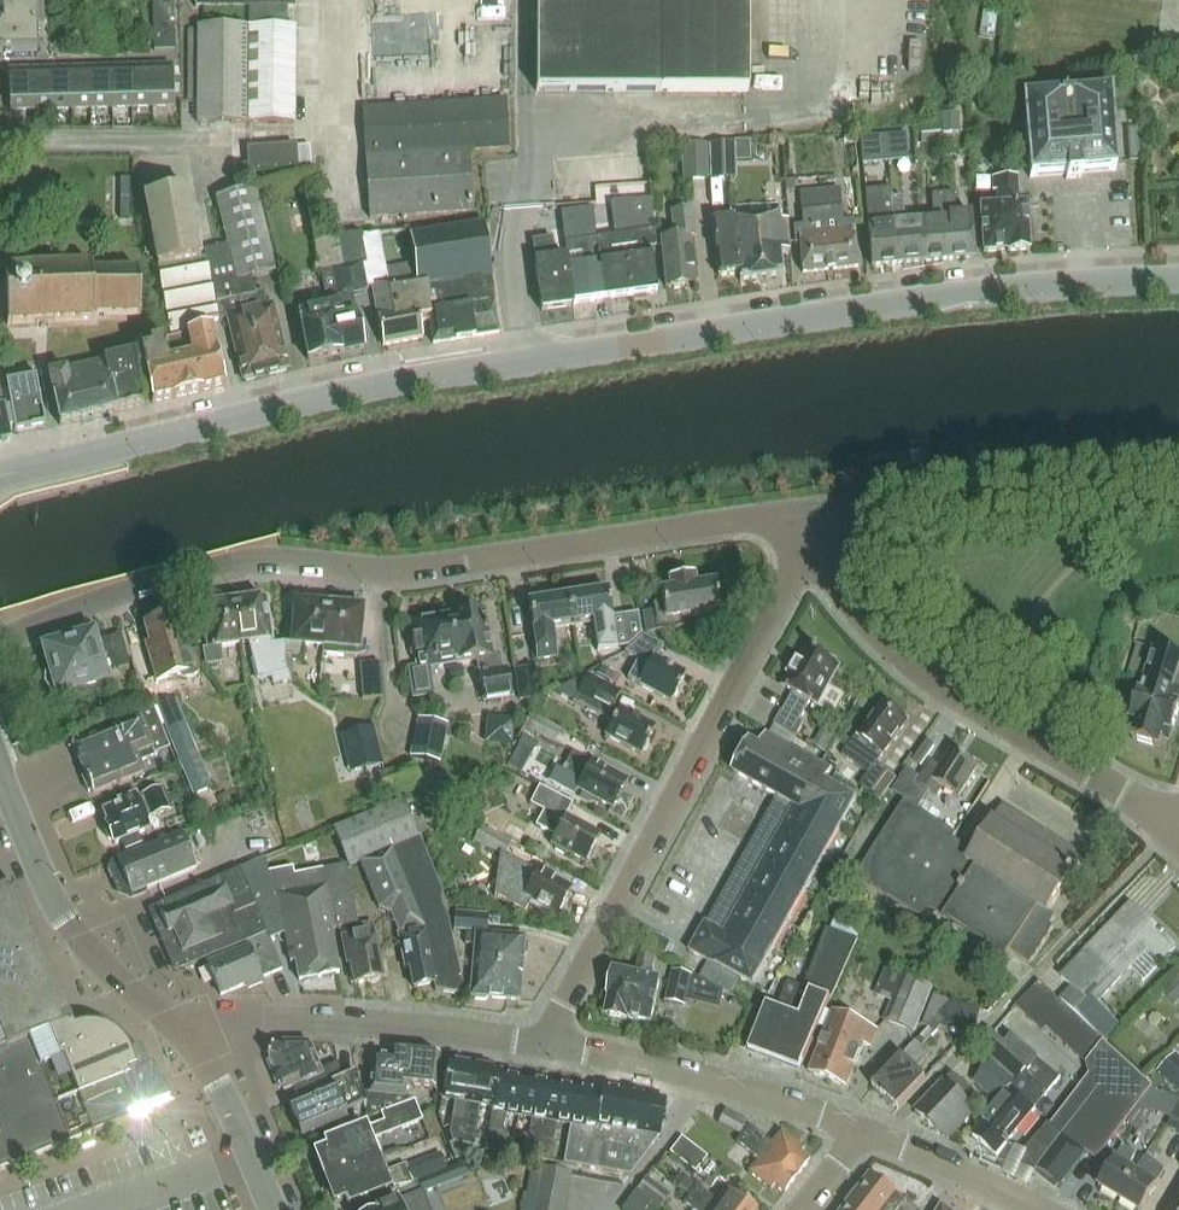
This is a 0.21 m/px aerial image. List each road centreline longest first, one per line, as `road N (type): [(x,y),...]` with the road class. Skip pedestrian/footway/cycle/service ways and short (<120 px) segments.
road 1 (tertiary): [(1178,280),(967,294),(512,363),(0,479)]
road 2 (residential): [(0,640),(265,554),(405,573),(821,519)]
road 3 (residential): [(549,1045),(562,1005),(798,566)]
road 4 (residential): [(1148,814),(939,687),(798,566)]
road 5 (residential): [(821,519),(1178,477)]
road 6 (residential): [(549,1045),(312,1022),(257,1022),(198,1039)]
road 7 (tertiary): [(198,1039),(180,1007),(68,921),(0,777)]
road 8 (residential): [(862,1131),(710,1082),(549,1045)]
road 9 (residential): [(1044,1209),(862,1131)]
road 10 (tertiary): [(275,1209),(198,1039)]

